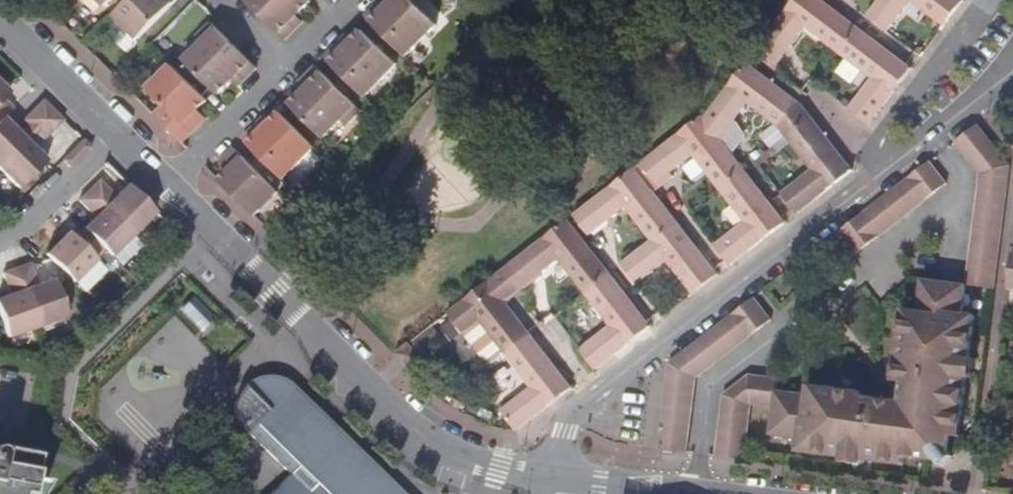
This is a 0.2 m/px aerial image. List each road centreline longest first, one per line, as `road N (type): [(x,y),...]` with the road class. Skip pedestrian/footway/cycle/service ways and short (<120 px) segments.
road 1 (residential): [(168,190),(419,437),(460,461),(555,477)]
road 2 (residential): [(555,477),(567,430),(894,174)]
road 3 (residential): [(168,190),(290,70)]
road 4 (residential): [(894,174),(987,100),(1012,64)]
road 5 (residential): [(0,21),(112,133)]
road 6 (residential): [(112,133),(16,225),(0,223)]
road 7 (residential): [(787,84),(894,174)]
road 8 (residential): [(555,477),(687,493)]

